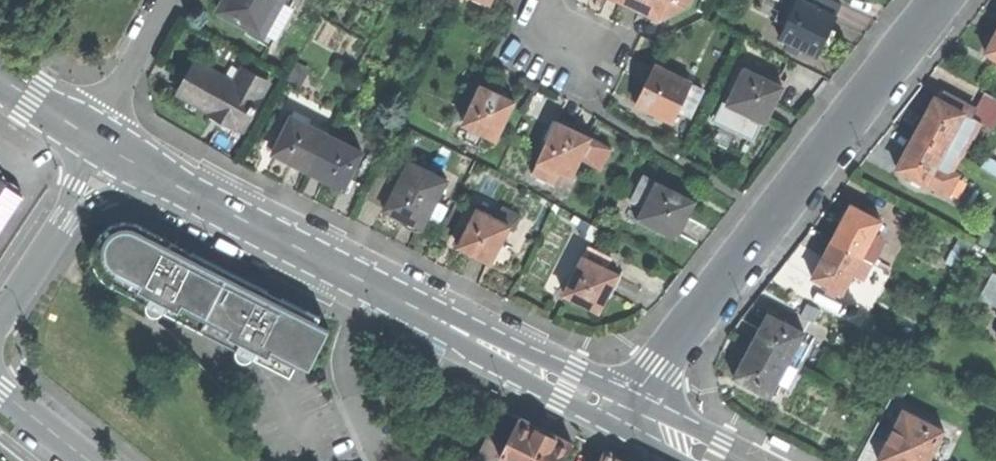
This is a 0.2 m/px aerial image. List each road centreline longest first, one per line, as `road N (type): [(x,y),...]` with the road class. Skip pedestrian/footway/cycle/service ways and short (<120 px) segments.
road 1 (tertiary): [(941,0),(624,415)]
road 2 (secondary): [(106,145),(368,284)]
road 3 (secondary): [(368,284),(624,415)]
road 4 (tertiary): [(0,317),(91,172),(97,140)]
road 5 (residential): [(380,460),(344,363),(368,284)]
road 6 (residential): [(168,0),(97,140)]

